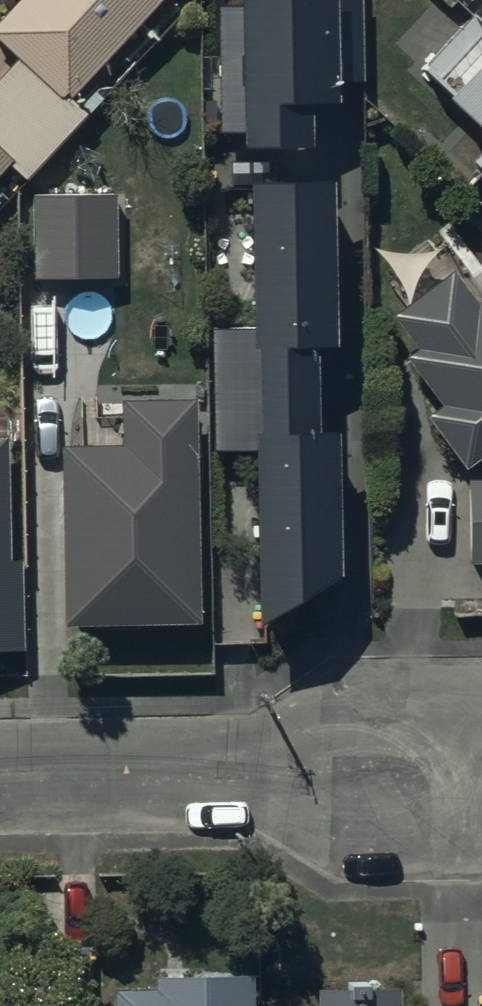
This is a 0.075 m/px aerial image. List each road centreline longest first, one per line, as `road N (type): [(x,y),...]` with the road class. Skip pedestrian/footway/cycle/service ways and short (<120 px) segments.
road 1 (residential): [(0,779),(467,772)]

